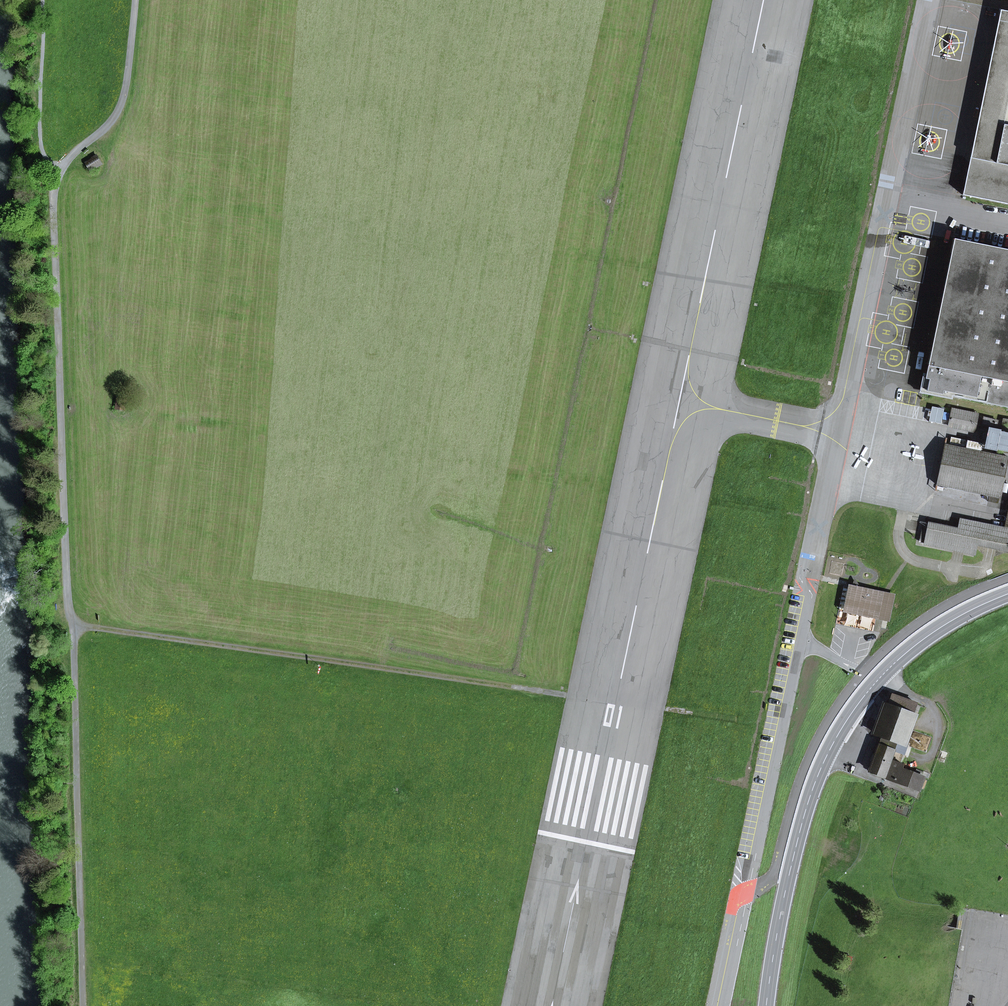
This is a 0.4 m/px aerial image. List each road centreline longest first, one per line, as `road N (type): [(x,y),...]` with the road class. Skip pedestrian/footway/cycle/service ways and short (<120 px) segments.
road 1 (track): [(58,173),(83,1005)]
road 2 (track): [(616,702),(74,622)]
road 3 (secondary): [(1007,585),(939,609),(889,659),(772,1005)]
road 4 (track): [(136,0),(121,106),(58,173)]

